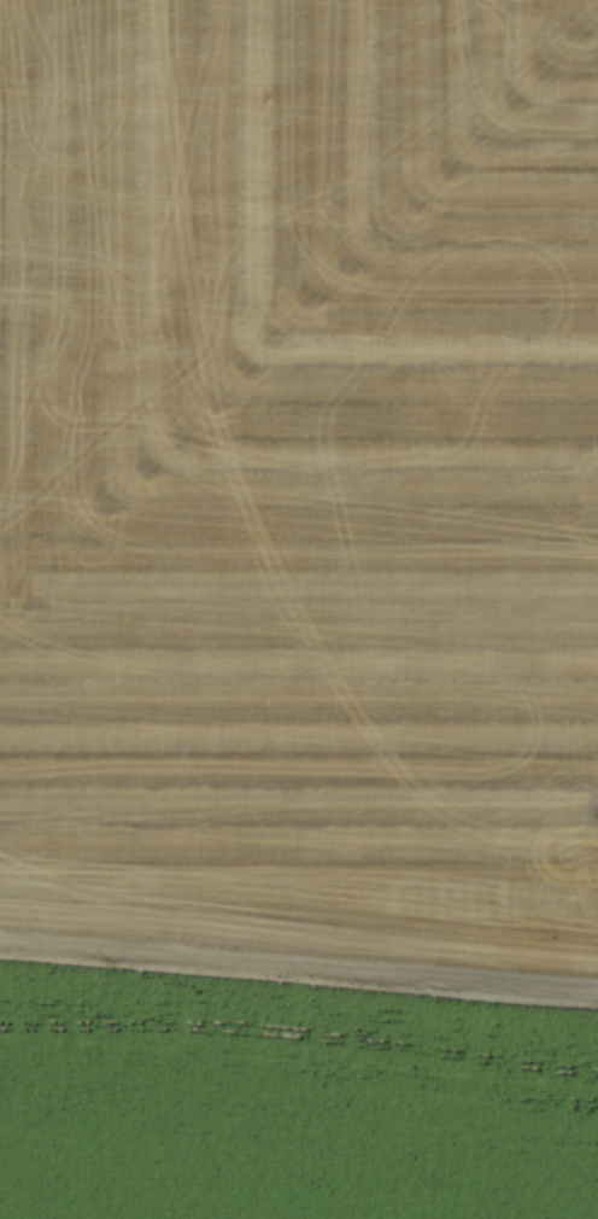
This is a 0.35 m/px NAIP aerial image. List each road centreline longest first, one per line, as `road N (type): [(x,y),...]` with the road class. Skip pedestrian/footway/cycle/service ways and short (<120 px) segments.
road 1 (residential): [(597,992),(0,933)]

